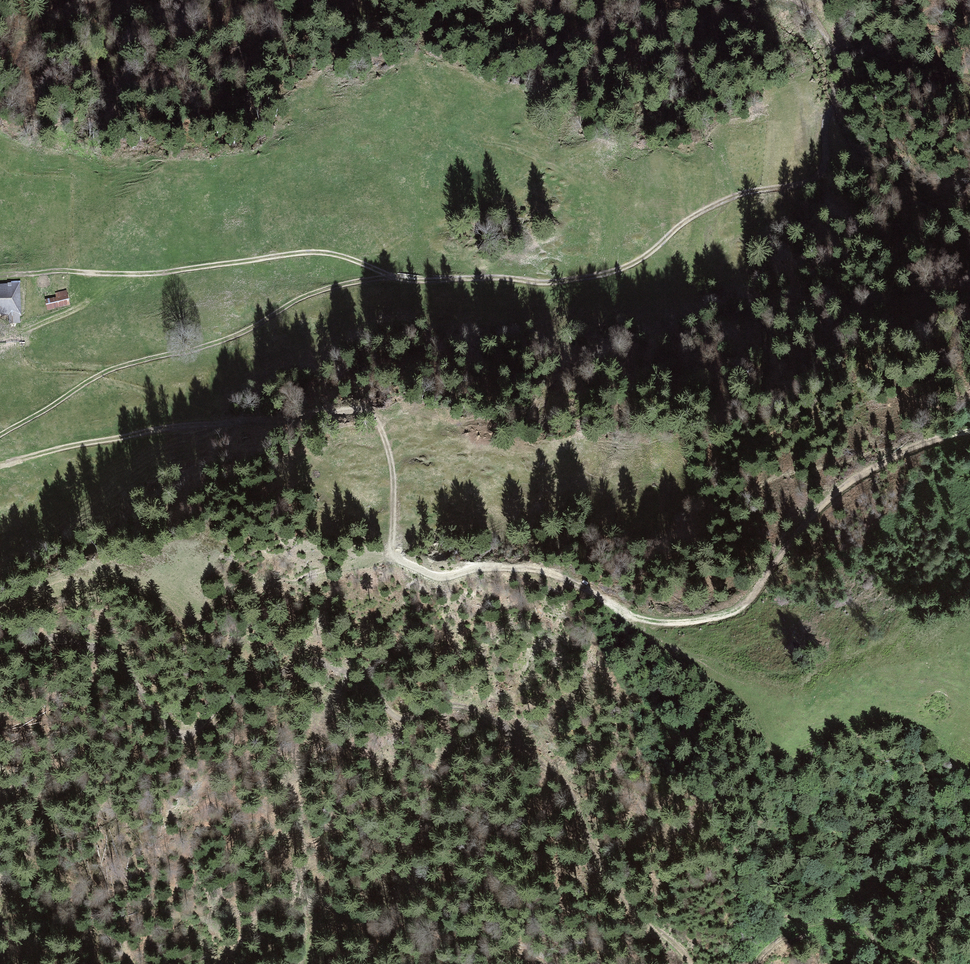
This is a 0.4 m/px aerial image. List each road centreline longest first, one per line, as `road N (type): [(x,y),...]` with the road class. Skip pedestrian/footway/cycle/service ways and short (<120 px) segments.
road 1 (track): [(0,464),(185,426),(364,412),(382,430),(390,454),(393,544),(404,562),(433,577),(542,571),(629,612),(684,622),(736,612),(754,597),(821,502),(871,467),(969,432)]
road 2 (track): [(794,0),(822,28),(845,83),(827,120),(823,171),(804,185),(723,201),(619,269),(549,283),(407,279),(306,252),(186,271),(0,273)]
road 3 (track): [(0,652),(54,636),(106,653),(184,735),(255,681),(317,664),(357,679),(394,717),(453,707),(483,713),(561,781),(617,890),(690,963)]
road 4 (track): [(0,436),(122,366),(225,340),(308,296),(391,276)]
road 5 (track): [(757,963),(794,929),(821,922),(859,926),(899,963)]

